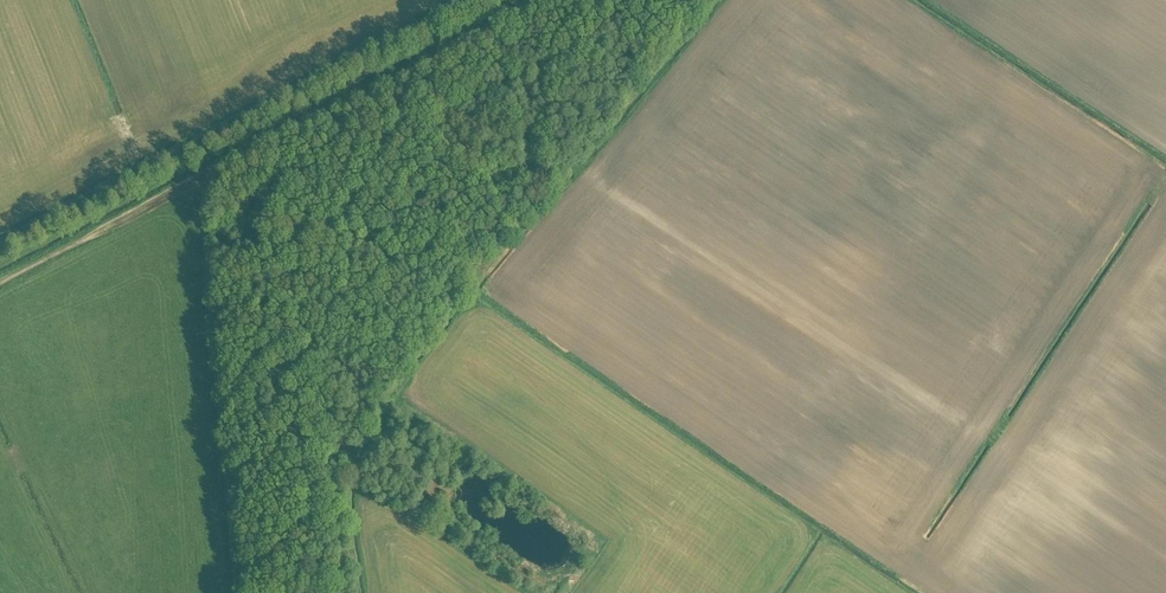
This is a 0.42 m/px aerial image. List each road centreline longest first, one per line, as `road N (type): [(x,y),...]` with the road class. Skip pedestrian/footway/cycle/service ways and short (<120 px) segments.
road 1 (track): [(550,0),(0,283)]

